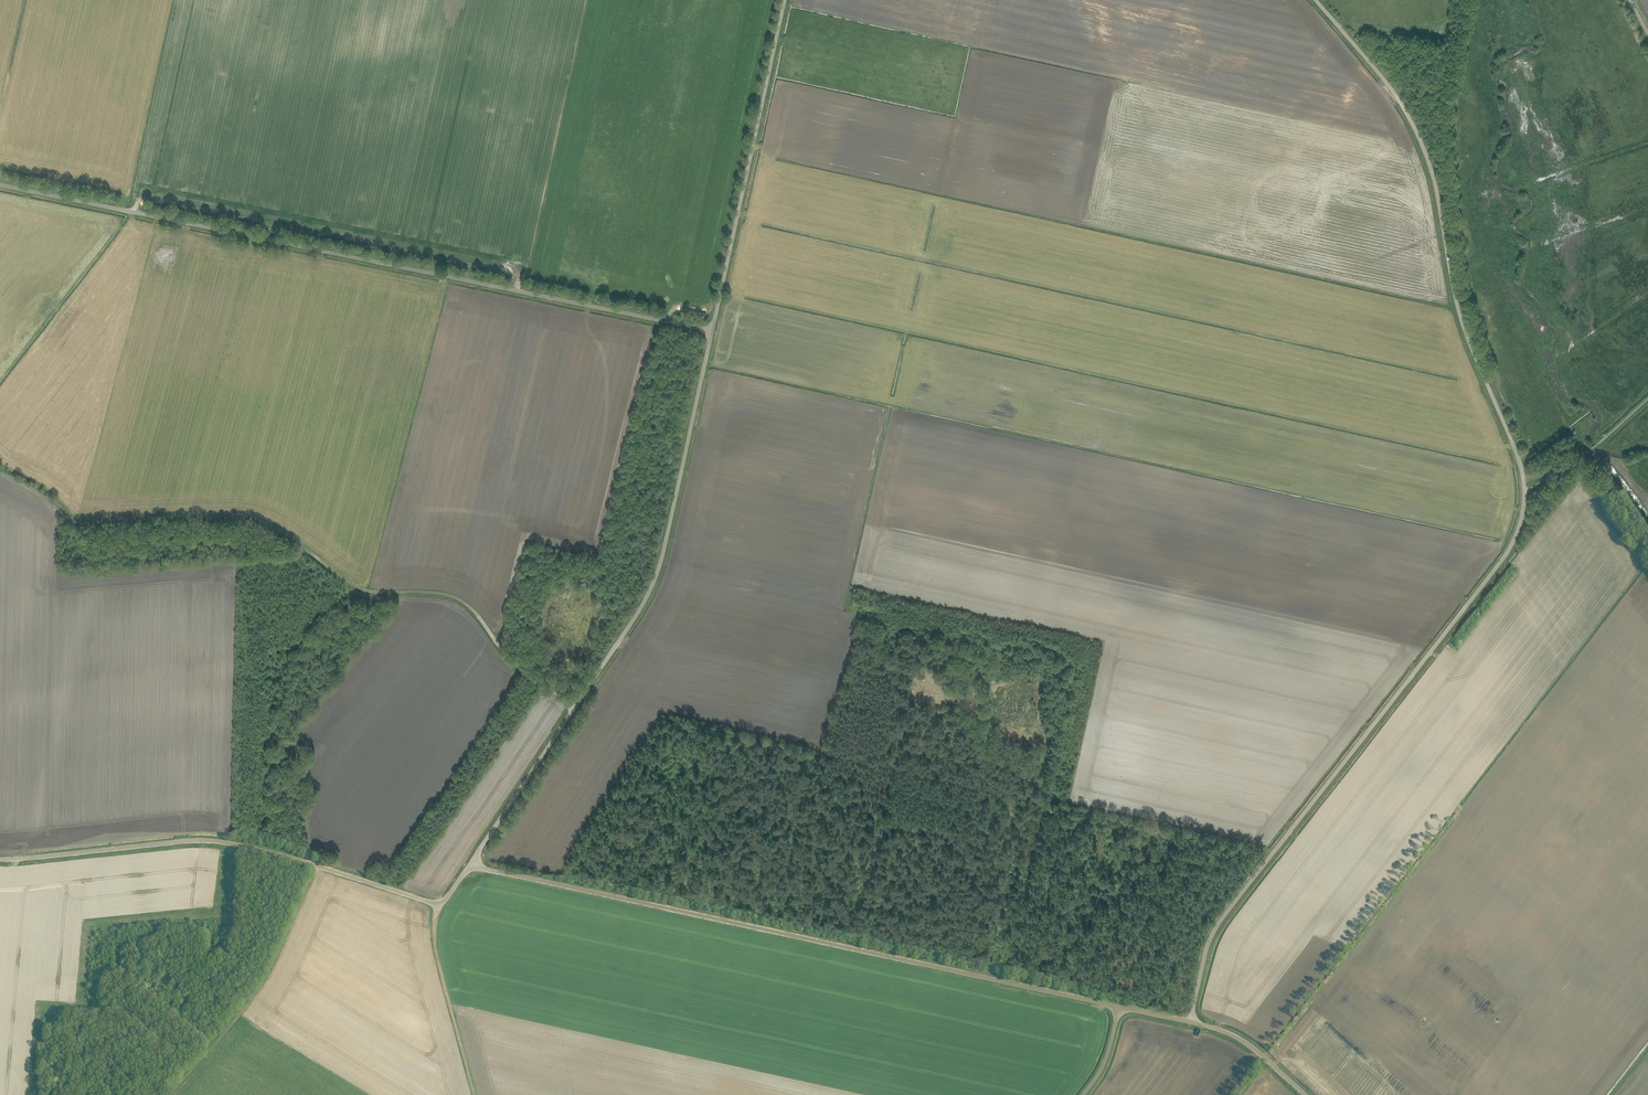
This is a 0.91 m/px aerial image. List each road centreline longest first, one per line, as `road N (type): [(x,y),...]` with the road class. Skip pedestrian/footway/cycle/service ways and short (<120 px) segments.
road 1 (unclassified): [(1190,1022),(1216,928),(1504,558),(1523,513),(1520,465),(1460,317),(1424,148),(1387,83),(1316,0)]
road 2 (unclassified): [(712,331),(0,185)]
road 3 (unclassified): [(1119,1008),(471,864)]
road 4 (track): [(0,473),(74,523),(246,518),(279,530),(364,589),(454,597),(510,659),(574,708)]
road 5 (unclassified): [(471,864),(655,579),(712,331)]
road 6 (unclassified): [(471,864),(436,903),(205,841),(0,860)]
road 7 (unclassified): [(712,331),(785,0)]
road 8 (track): [(166,1094),(269,978),(315,867)]
road 9 (track): [(436,903),(436,948),(474,1094)]
road 10 (unclassified): [(1304,1094),(1241,1040),(1190,1022)]

